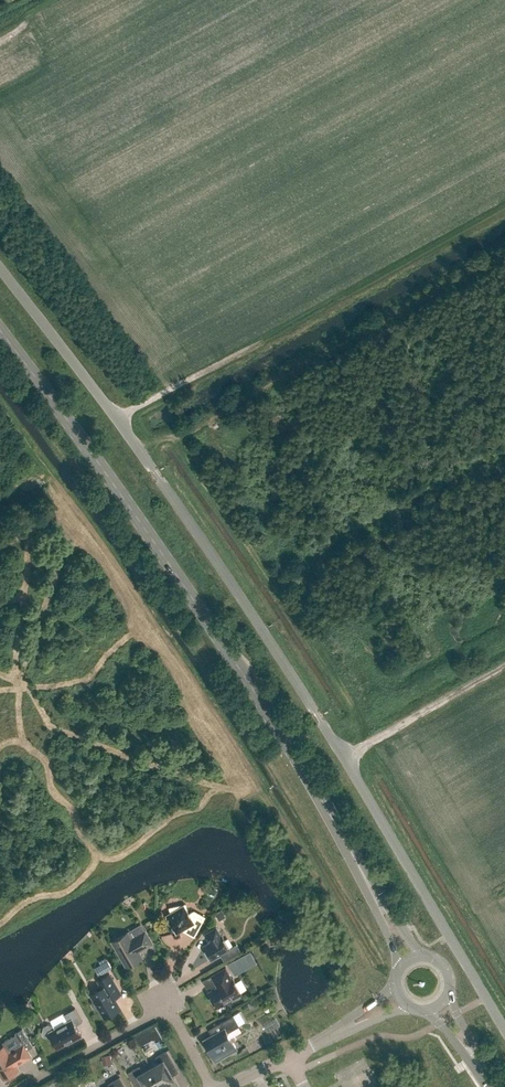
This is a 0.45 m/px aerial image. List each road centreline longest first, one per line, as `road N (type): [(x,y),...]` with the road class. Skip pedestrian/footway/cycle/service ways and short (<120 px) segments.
road 1 (unclassified): [(504,1031),(262,630),(0,270)]
road 2 (secondary): [(347,844),(230,653),(0,327)]
road 3 (residential): [(34,1086),(163,1012),(209,1086)]
road 4 (secondary): [(347,844),(399,973)]
road 5 (secondary): [(426,957),(347,844)]

